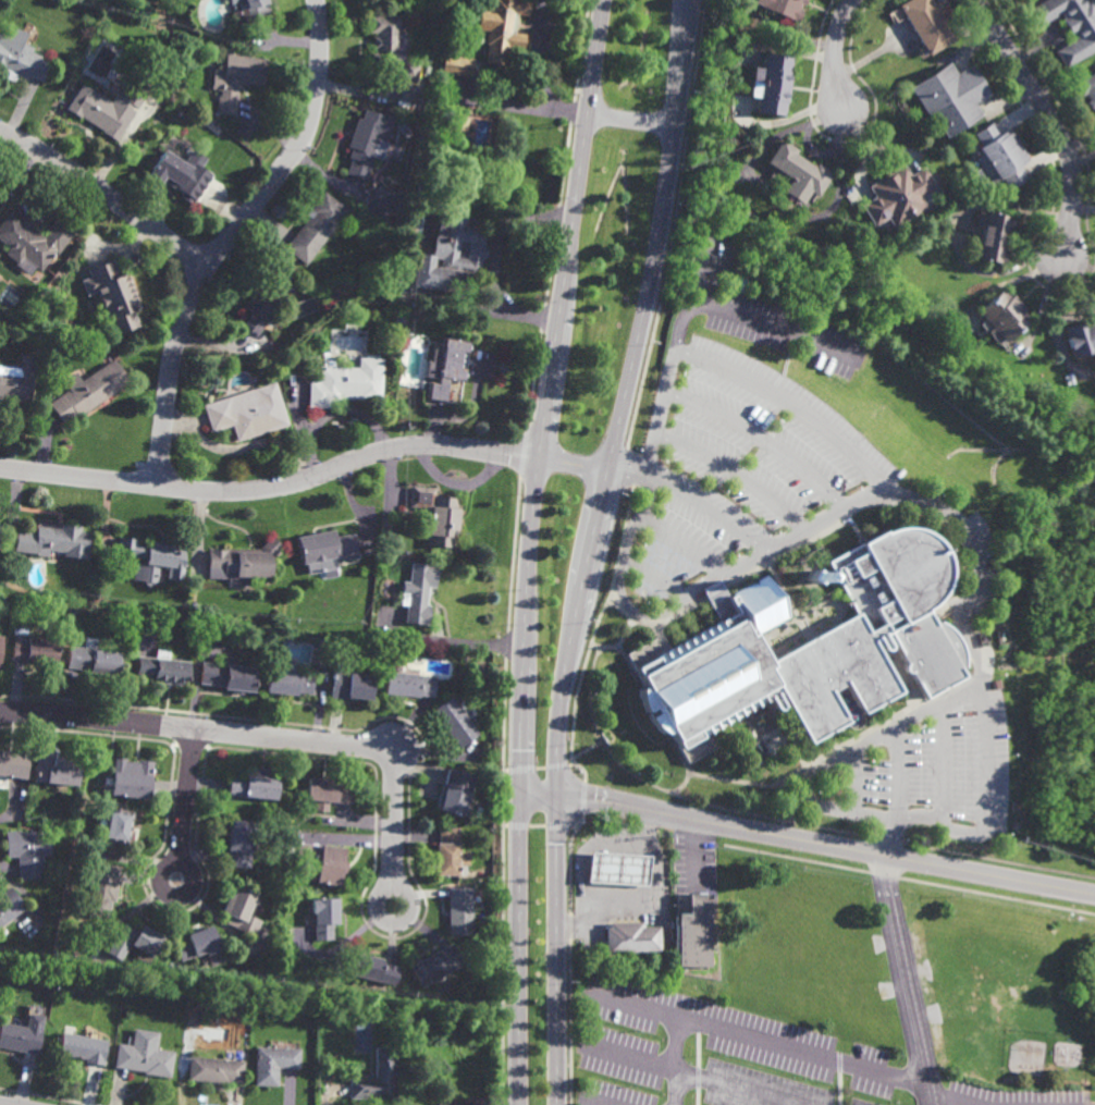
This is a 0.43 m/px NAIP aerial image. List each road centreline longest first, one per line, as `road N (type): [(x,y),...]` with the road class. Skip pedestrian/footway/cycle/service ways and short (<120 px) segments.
road 1 (primary): [(556,1104),(564,682),(651,275),(692,0)]
road 2 (primary): [(602,0),(525,611),(517,1104)]
road 3 (residential): [(0,468),(254,491),(378,451),(429,445),(608,471)]
road 4 (residential): [(1094,895),(519,787)]
road 5 (residential): [(316,0),(319,74),(309,120),(298,147),(205,267),(188,300),(173,353),(159,486)]
road 6 (residential): [(0,711),(373,750),(394,774),(394,887)]
road 7 (residential): [(977,0),(1069,150),(1071,221),(1055,260)]
road 8 (residential): [(0,131),(90,183),(205,267)]
road 9 (residential): [(193,728),(180,864)]

